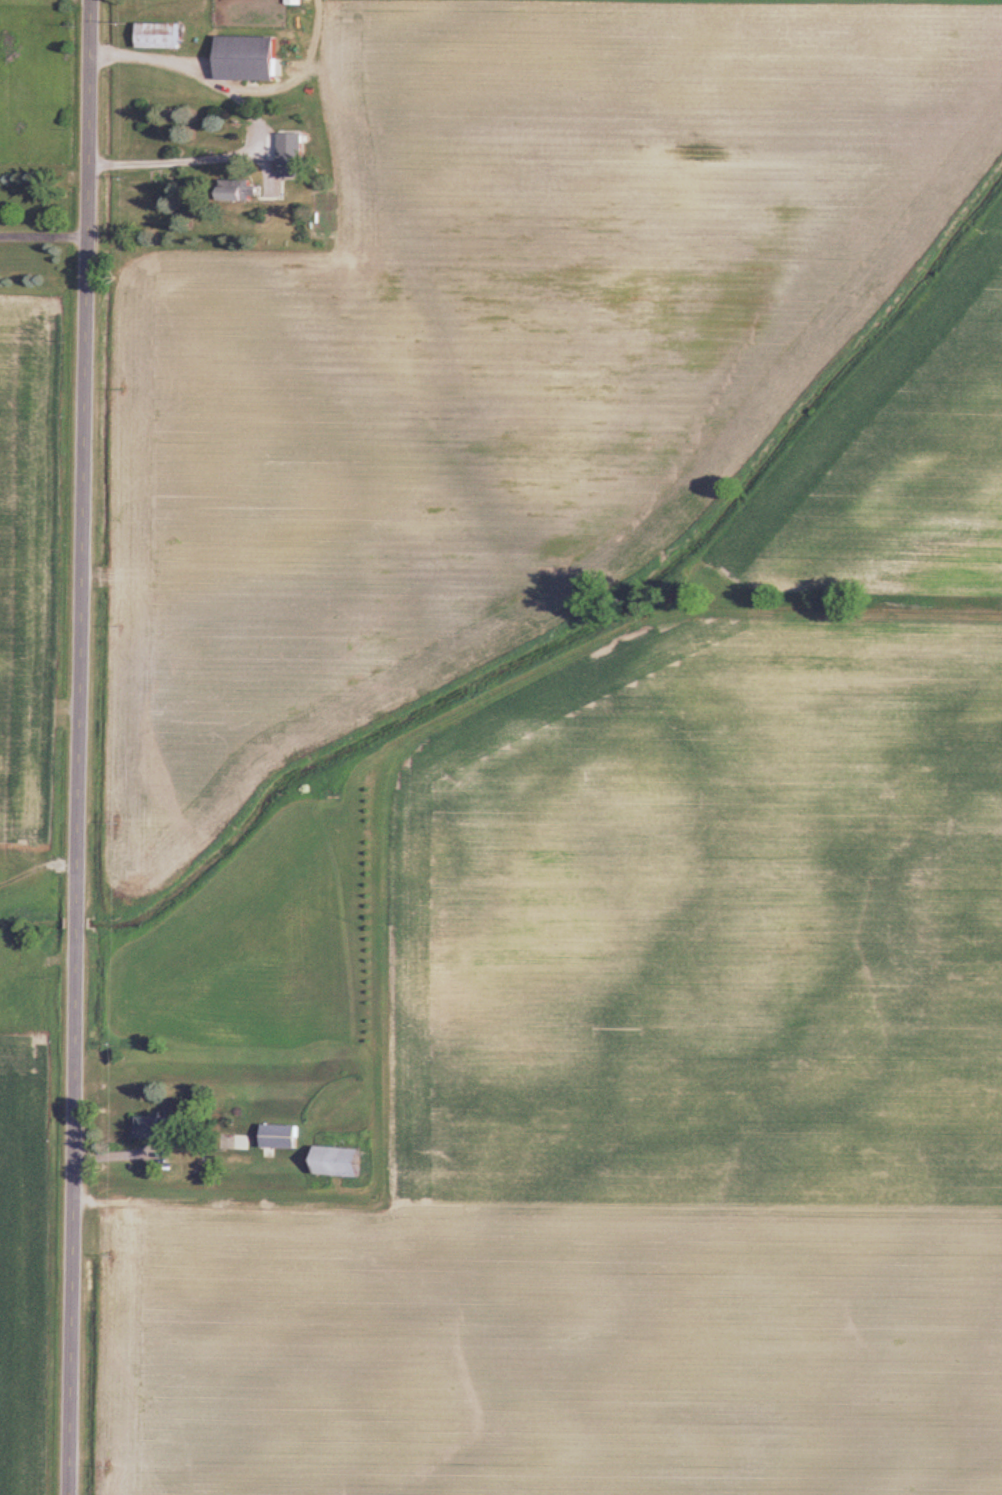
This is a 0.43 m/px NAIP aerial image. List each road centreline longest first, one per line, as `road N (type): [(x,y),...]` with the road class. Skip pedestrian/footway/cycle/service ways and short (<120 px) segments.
road 1 (residential): [(73,1494),(88,0)]

